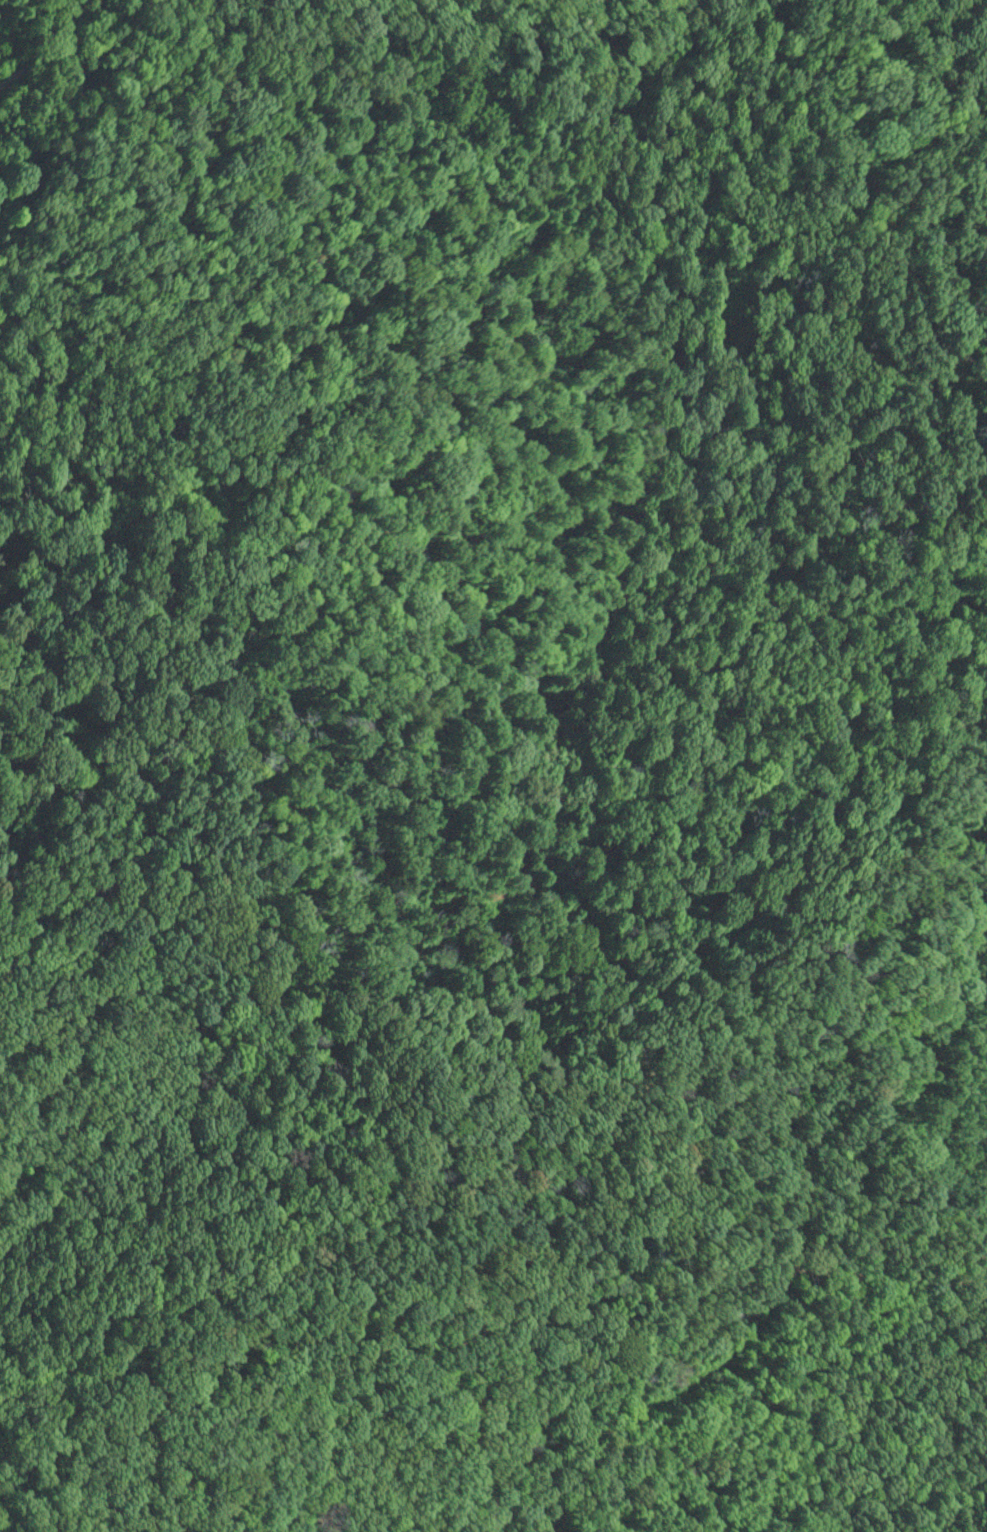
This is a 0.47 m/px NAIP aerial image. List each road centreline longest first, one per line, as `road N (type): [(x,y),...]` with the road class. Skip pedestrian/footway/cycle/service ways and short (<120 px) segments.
road 1 (track): [(986,1278),(920,1288),(788,1272),(735,1334),(649,1404),(544,1412),(527,1423),(495,1469),(479,1531)]

